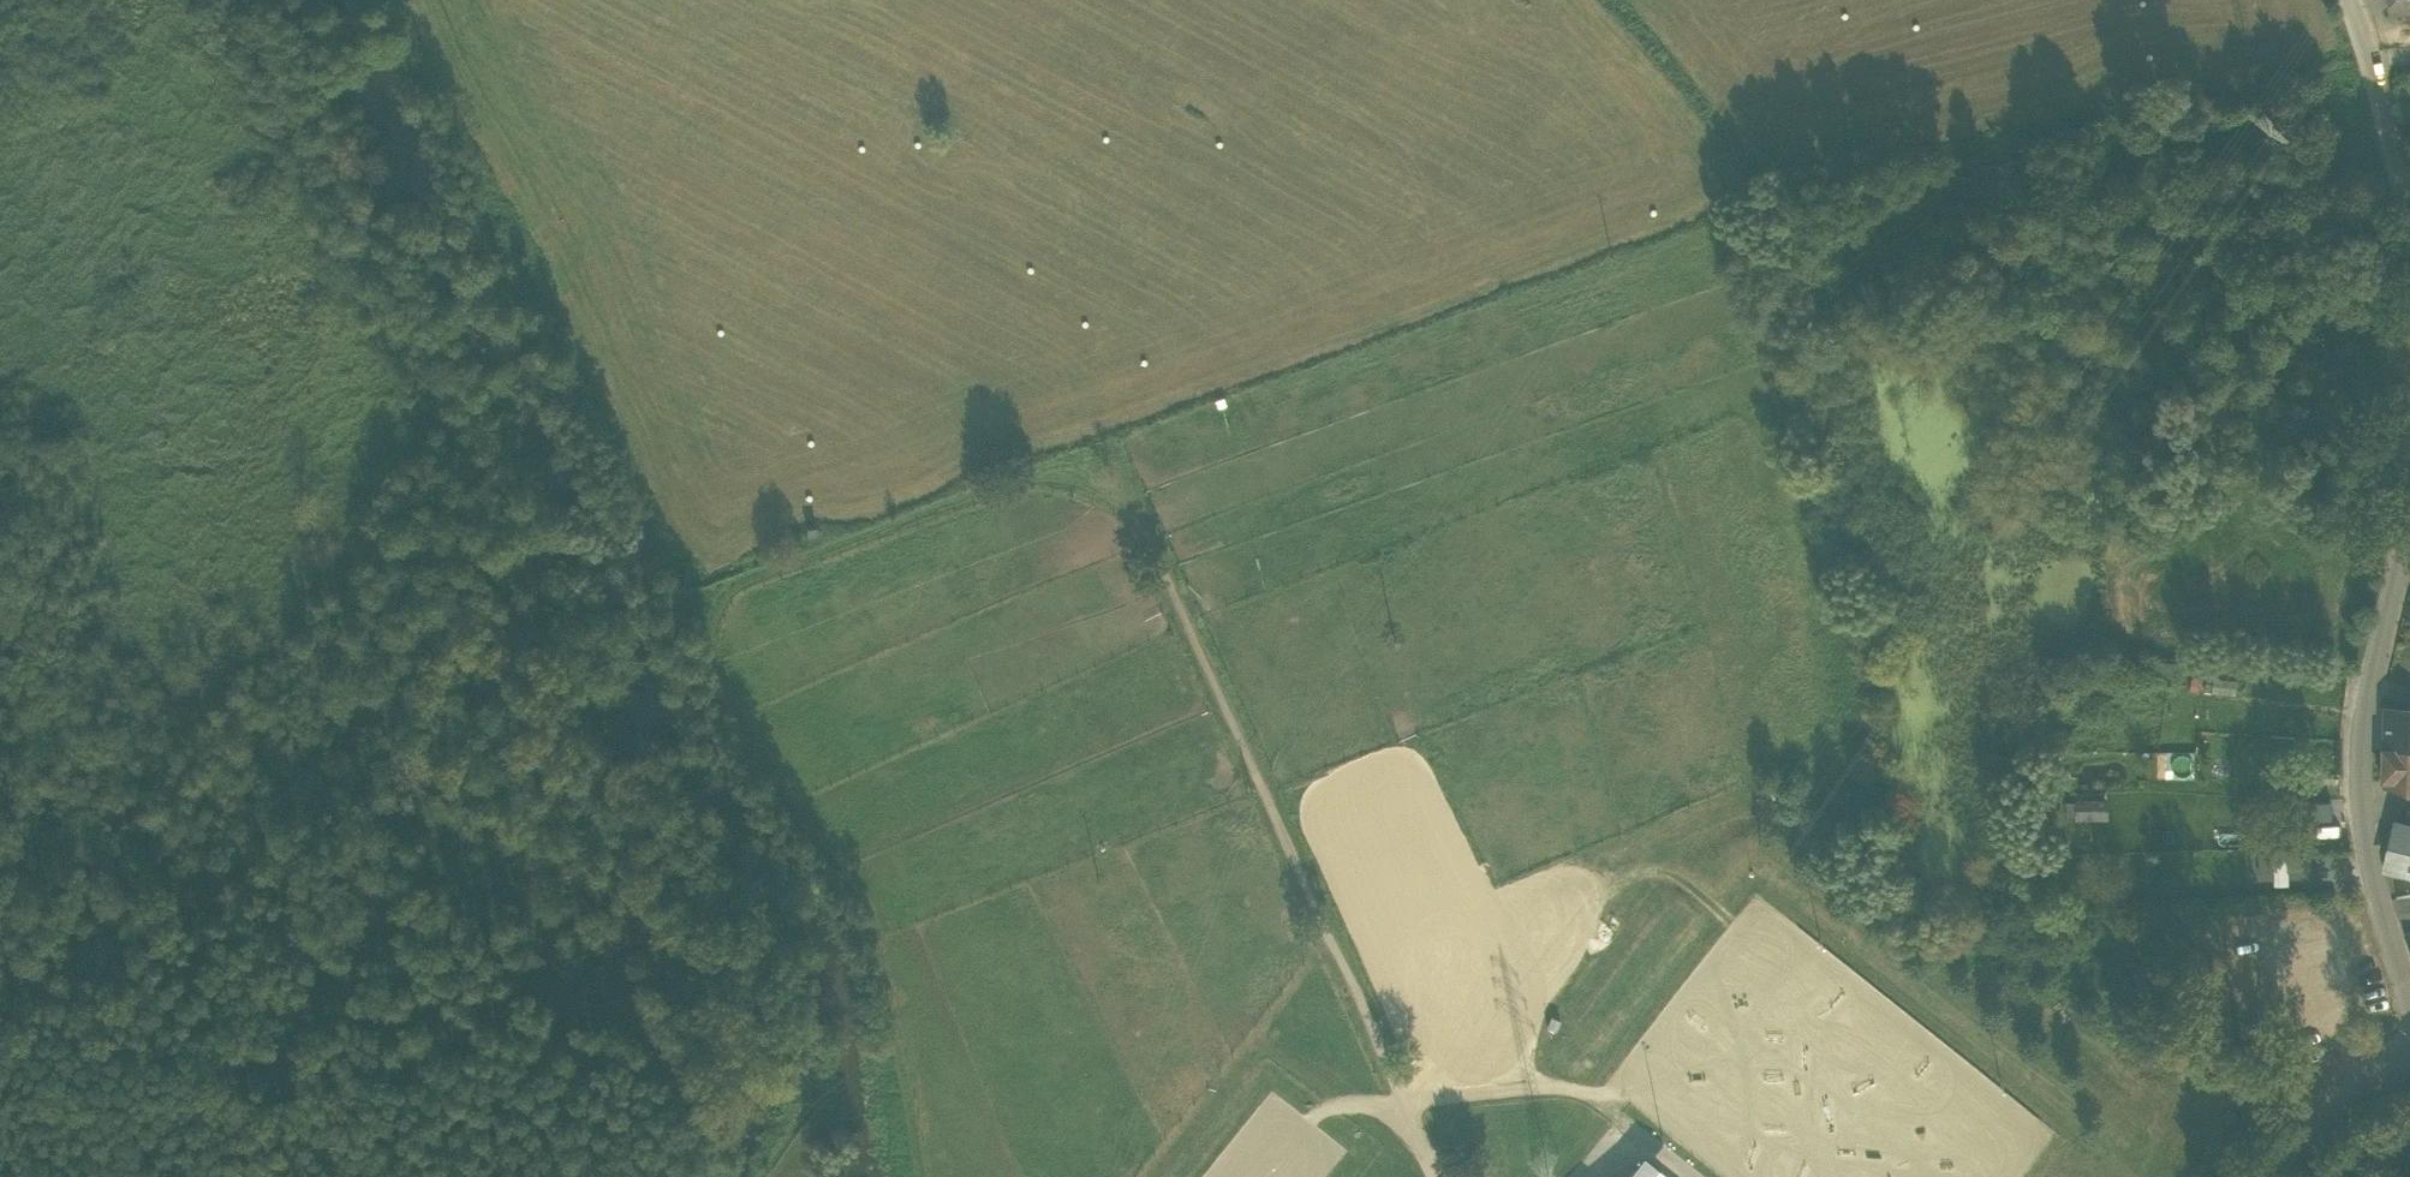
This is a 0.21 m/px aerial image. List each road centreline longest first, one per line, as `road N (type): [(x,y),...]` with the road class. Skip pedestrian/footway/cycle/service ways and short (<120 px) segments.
road 1 (residential): [(2409,1008),(2361,830),(2360,735),(2409,453)]
road 2 (residential): [(2409,234),(2374,59),(2349,0)]
road 3 (residential): [(2276,1176),(2331,1115),(2409,1057)]

